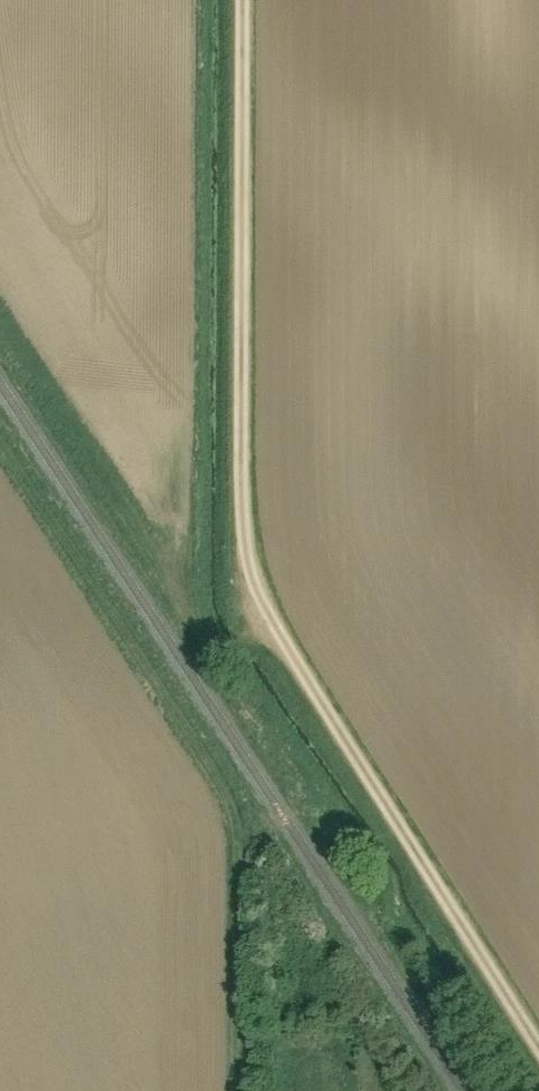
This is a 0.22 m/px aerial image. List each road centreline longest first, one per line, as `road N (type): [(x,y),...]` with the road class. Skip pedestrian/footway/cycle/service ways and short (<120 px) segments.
road 1 (track): [(538,1039),(256,612),(244,577),(241,0)]
road 2 (track): [(0,450),(228,804),(242,843),(244,1090)]

